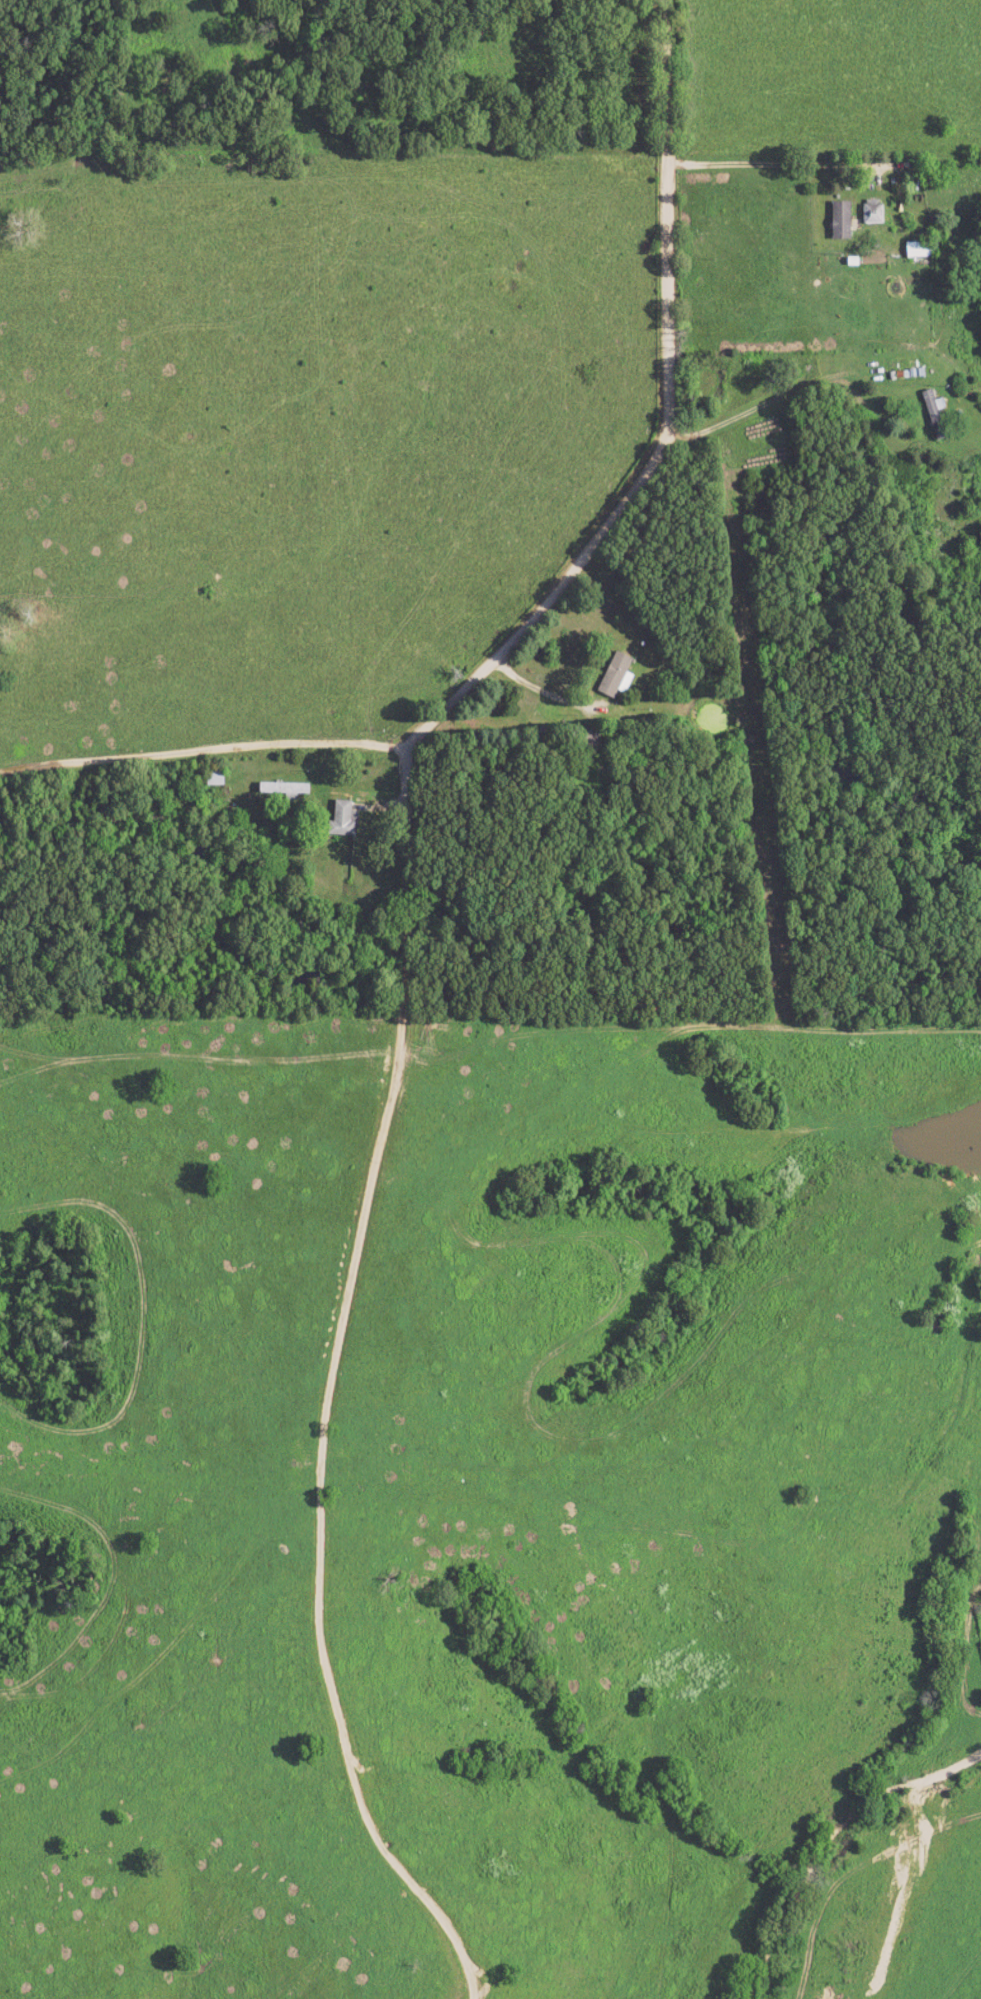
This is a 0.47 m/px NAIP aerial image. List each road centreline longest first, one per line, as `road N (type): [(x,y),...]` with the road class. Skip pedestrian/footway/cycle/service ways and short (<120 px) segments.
road 1 (residential): [(0,771),(270,745),(406,748),(497,666),(637,484),(665,434),(670,0)]
road 2 (residential): [(903,163),(674,163)]

